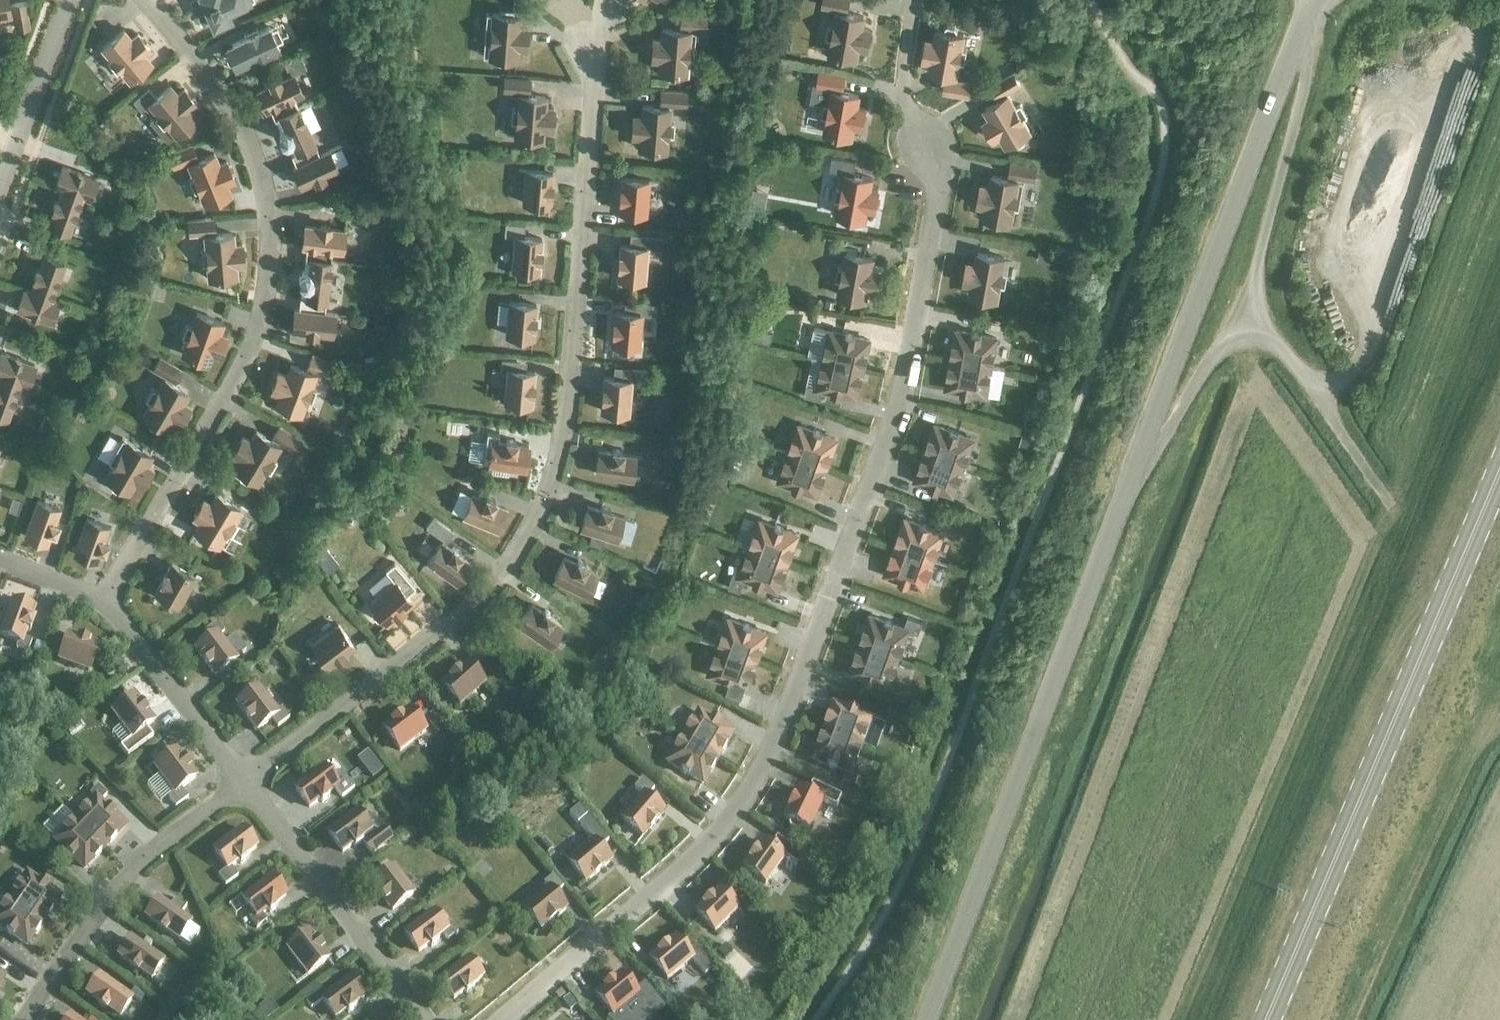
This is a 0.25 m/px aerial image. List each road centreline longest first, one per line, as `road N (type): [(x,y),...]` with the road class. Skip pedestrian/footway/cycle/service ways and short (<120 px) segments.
road 1 (unclassified): [(922,1019),(1311,0)]
road 2 (residential): [(494,1019),(679,865),(783,737),(894,426),(936,173),(902,90)]
road 3 (unclassified): [(252,783),(444,641),(511,577),(547,519),(565,471),(589,23)]
road 4 (unclassified): [(111,608),(252,371),(283,288),(279,191),(216,73),(140,0)]
road 5 (primary): [(1270,1019),(1499,470)]
road 6 (unclassified): [(27,1019),(109,898),(252,783)]
road 7 (residential): [(426,1019),(252,783)]
road 8 (residential): [(252,783),(111,608)]
road 9 (residential): [(0,177),(64,0)]

